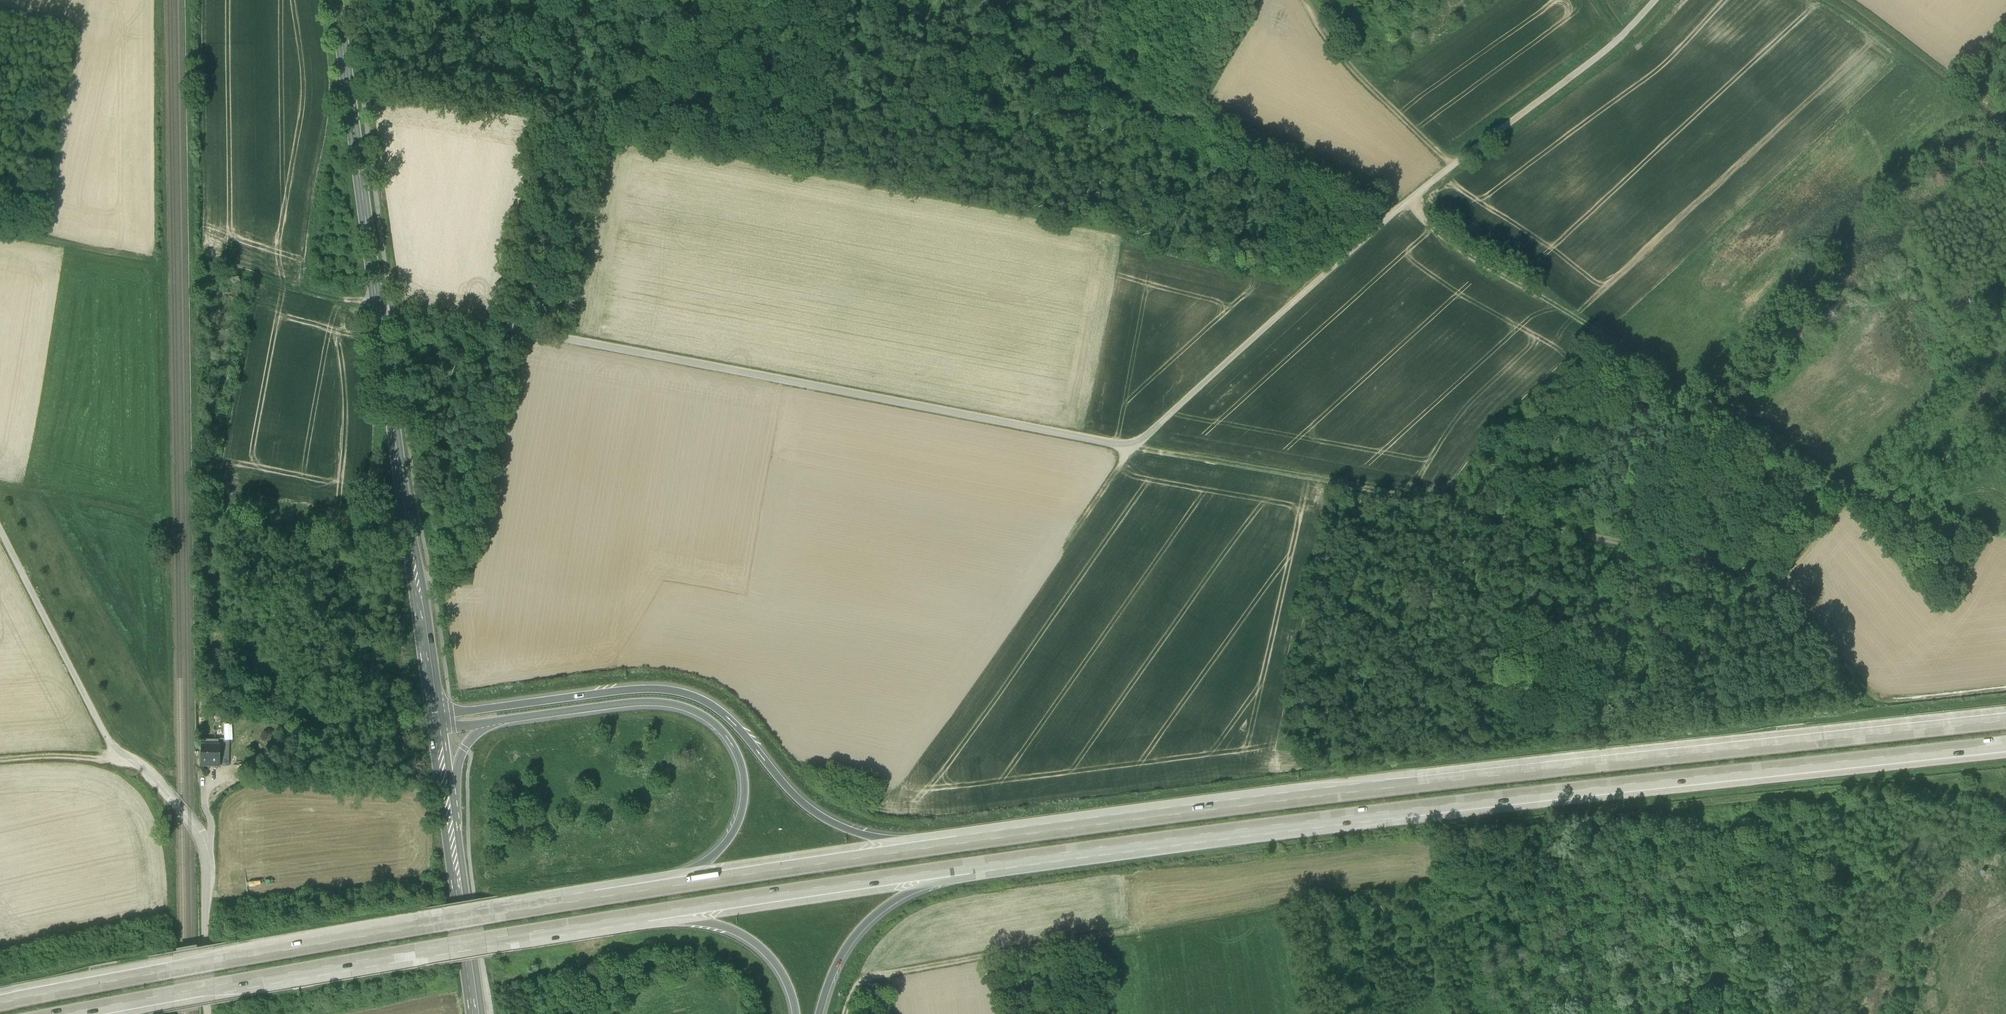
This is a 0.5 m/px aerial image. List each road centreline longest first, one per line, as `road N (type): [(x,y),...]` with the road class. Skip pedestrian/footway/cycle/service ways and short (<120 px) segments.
road 1 (unclassified): [(377,305),(1131,450),(1393,214),(1622,39),(1659,0)]
road 2 (track): [(845,1013),(853,989),(883,975),(1548,869),(1648,812),(1926,784),(1967,794)]
road 3 (motorway): [(2005,722),(960,845)]
road 4 (motorway): [(968,867),(2005,744)]
road 5 (motorway): [(651,891),(0,1005)]
road 6 (track): [(1131,450),(1773,576)]
road 7 (motorway): [(73,1013),(646,915)]
road 8 (motorway): [(960,845),(869,837),(820,816),(723,714),(683,694),(628,691),(436,717)]
road 9 (track): [(1393,214),(1192,121),(873,0)]
road 10 (unclassified): [(0,524),(115,753),(197,829),(208,870),(210,1013)]
road 11 (track): [(1411,199),(1420,221),(1468,256),(1846,490)]
road 12 (motorway): [(511,719),(660,703),(704,716),(727,738),(744,778),(739,823),(710,860),(651,891)]
road 13 (primary): [(436,717),(377,305)]
road 14 (motorway): [(646,915),(968,867)]
road 15 (motorway): [(960,845),(651,891)]
road 16 (primary): [(377,305),(336,0)]
road 17 (track): [(1773,576),(1879,705),(2005,691)]
road 18 (track): [(1453,168),(1332,49),(1307,0)]
road 19 (motorway): [(819,1013),(842,954),(864,926),(920,887),(968,867)]
road 20 (primary): [(476,1013),(449,811)]
road 21 (motorway): [(646,915),(703,922),(755,943),(787,982),(796,1013)]
road 22 (track): [(0,482),(131,510)]
road 23 (track): [(256,279),(377,302)]
road 24 (motorway): [(449,811),(464,749),(511,719)]

